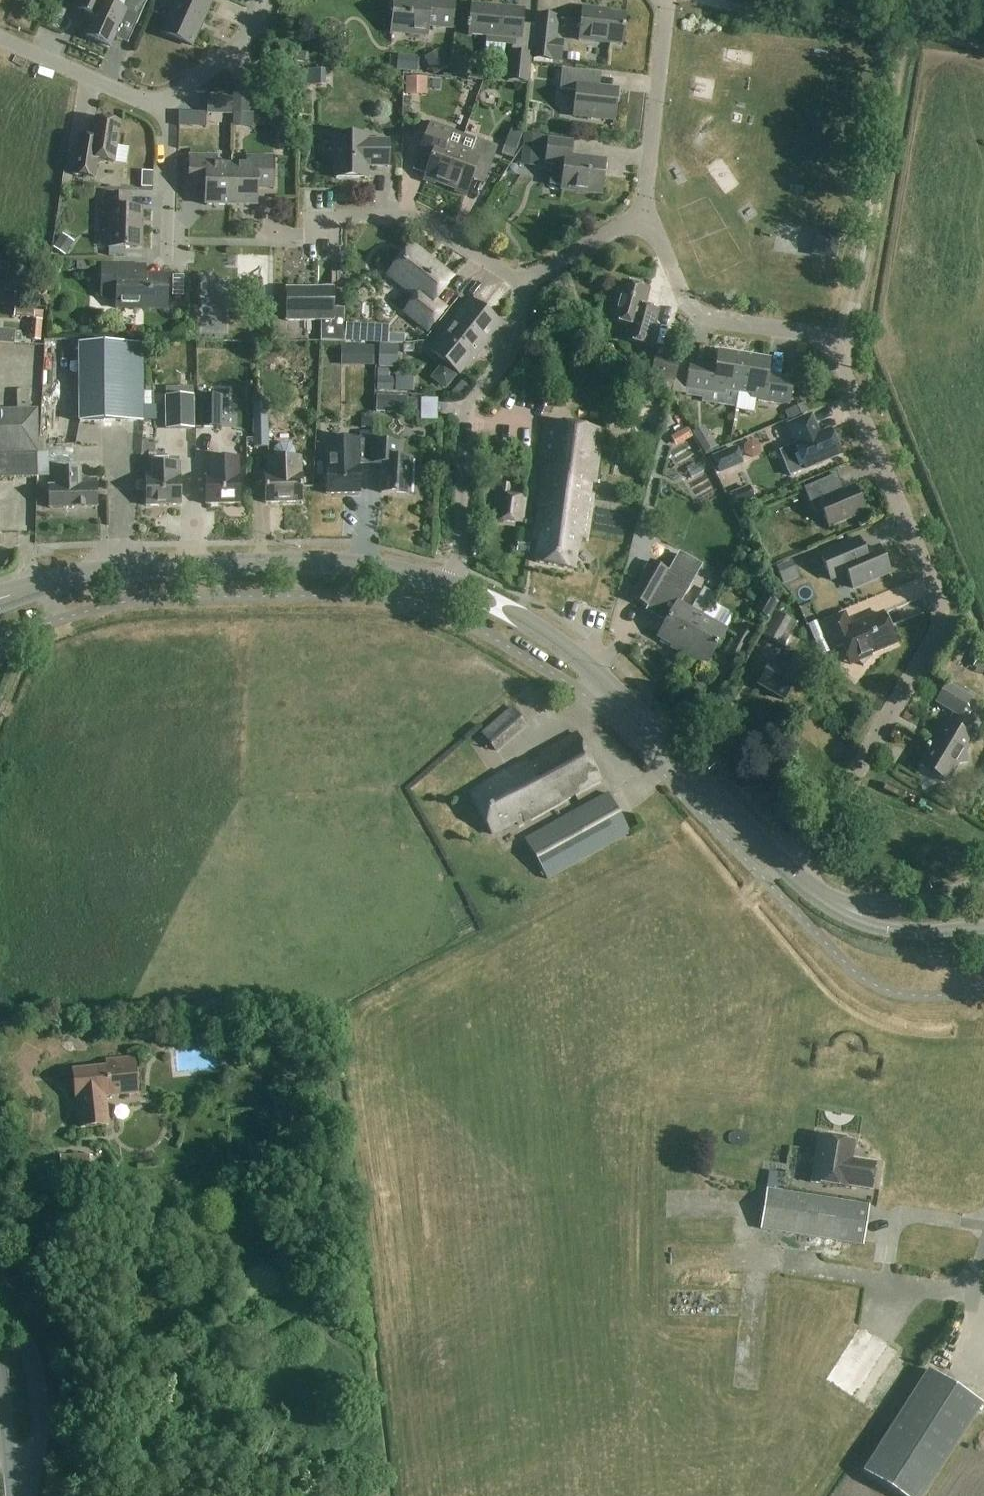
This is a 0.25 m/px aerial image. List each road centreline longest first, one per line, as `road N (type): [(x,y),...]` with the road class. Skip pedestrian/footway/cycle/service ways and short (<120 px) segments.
road 1 (residential): [(787,869),(812,841),(933,642),(937,601),(832,345),(696,312),(650,214)]
road 2 (tertiary): [(0,598),(105,570),(249,564),(364,566),(452,587)]
road 3 (tertiary): [(787,869),(584,664),(527,623),(452,587)]
road 4 (track): [(905,29),(867,251),(847,332),(832,345)]
road 5 (residential): [(452,587),(468,408),(516,345),(521,281)]
road 6 (track): [(707,0),(983,40)]
road 7 (residential): [(521,281),(409,217),(323,217),(322,245)]
road 8 (residential): [(668,0),(650,214)]
road 9 (secondary): [(30,1495),(38,1379),(0,1292)]
road 10 (residential): [(162,104),(0,39)]
road 11 (tertiary): [(843,909),(855,922),(895,931),(983,927)]
road 12 (residential): [(162,104),(241,42),(259,0)]
road 13 (residential): [(650,214),(521,281)]
road 14 (tertiary): [(983,884),(899,906),(843,909)]
road 15 (residential): [(168,241),(169,131),(162,104)]

